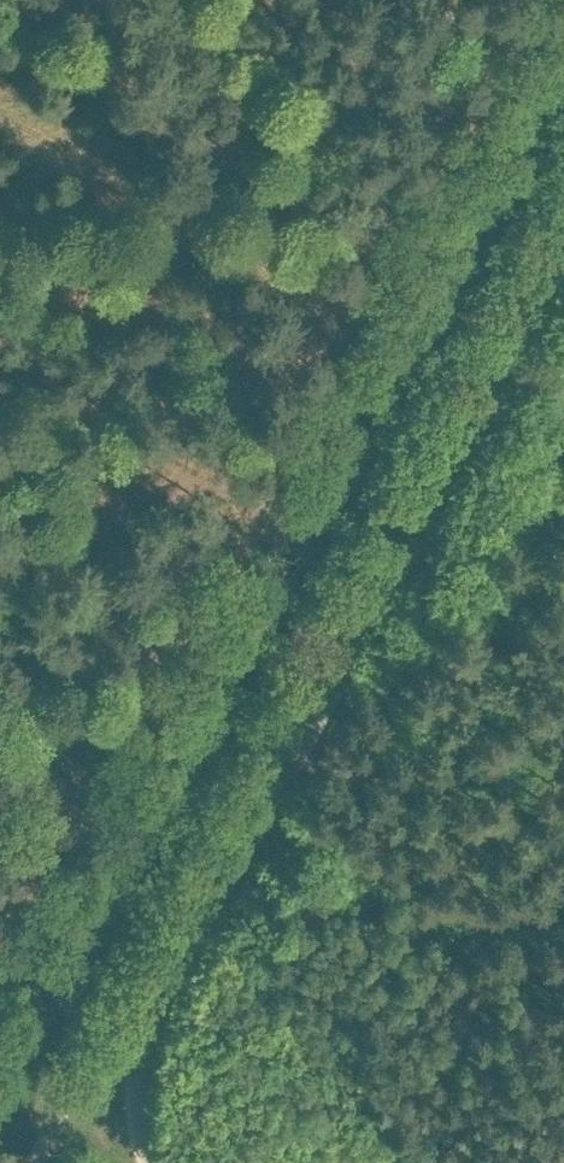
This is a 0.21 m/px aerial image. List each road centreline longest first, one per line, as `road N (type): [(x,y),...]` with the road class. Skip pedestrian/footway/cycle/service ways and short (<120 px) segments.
road 1 (track): [(552,0),(0,1012)]
road 2 (unclassified): [(563,265),(163,995),(142,1072),(144,1123),(157,1162)]
road 3 (track): [(0,111),(401,336)]
road 4 (track): [(145,1051),(86,1094),(47,1142)]

